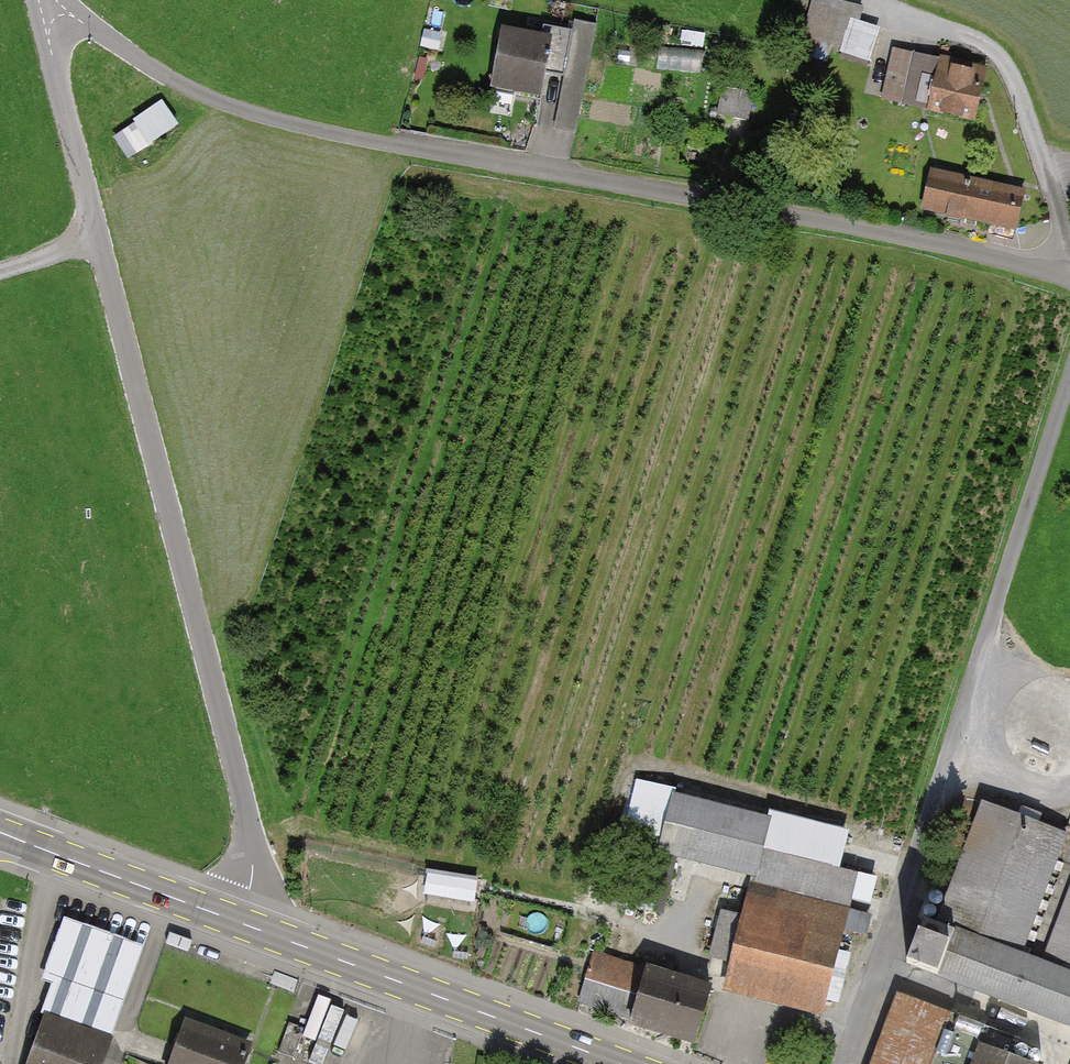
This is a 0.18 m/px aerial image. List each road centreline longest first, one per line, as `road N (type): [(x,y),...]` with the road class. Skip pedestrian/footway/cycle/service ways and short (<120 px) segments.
road 1 (unclassified): [(1069,280),(1024,262),(692,191),(286,125),(199,95),(71,15),(42,19)]
road 2 (unclassified): [(237,921),(253,866),(241,795),(42,19)]
road 3 (secondary): [(620,1063),(237,921)]
road 4 (track): [(988,625),(1069,382)]
road 5 (secondary): [(237,921),(0,834)]

